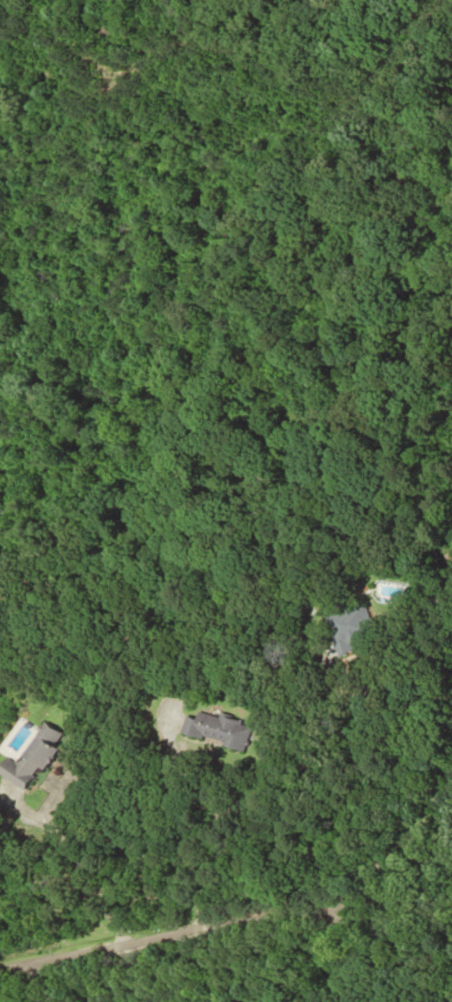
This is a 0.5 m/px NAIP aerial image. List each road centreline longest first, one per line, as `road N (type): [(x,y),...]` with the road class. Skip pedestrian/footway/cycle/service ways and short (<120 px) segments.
road 1 (residential): [(0,974),(363,896)]

